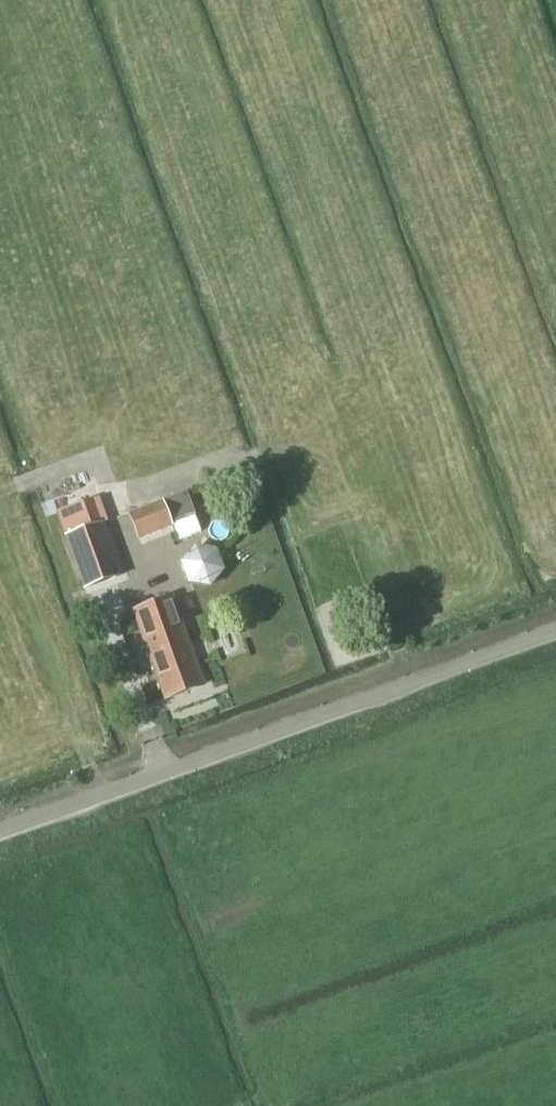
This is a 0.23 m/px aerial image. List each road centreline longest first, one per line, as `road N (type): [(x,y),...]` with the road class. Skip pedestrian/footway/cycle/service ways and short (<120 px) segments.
road 1 (unclassified): [(0,830),(555,629)]

